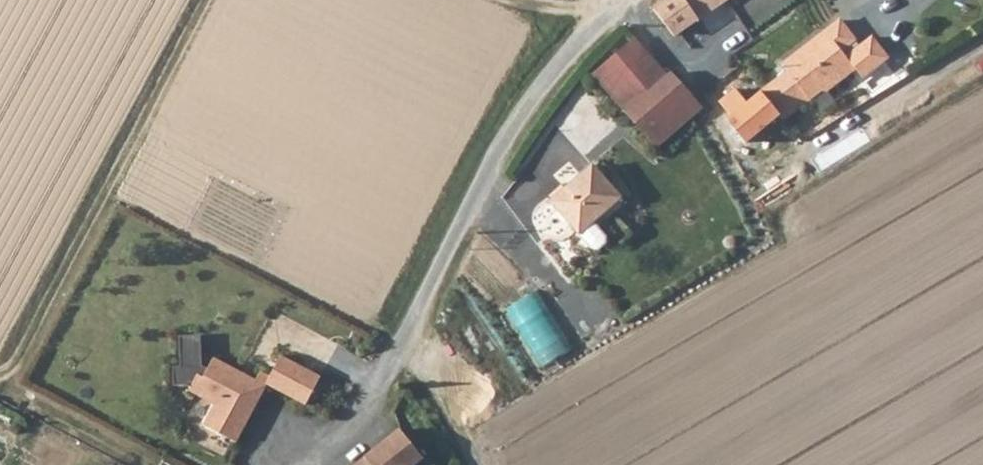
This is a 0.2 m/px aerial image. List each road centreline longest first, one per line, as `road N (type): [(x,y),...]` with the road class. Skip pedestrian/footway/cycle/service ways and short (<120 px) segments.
road 1 (unclassified): [(296,456),(390,375),(451,226),(591,22),(624,0)]
road 2 (track): [(482,180),(570,298),(666,464)]

